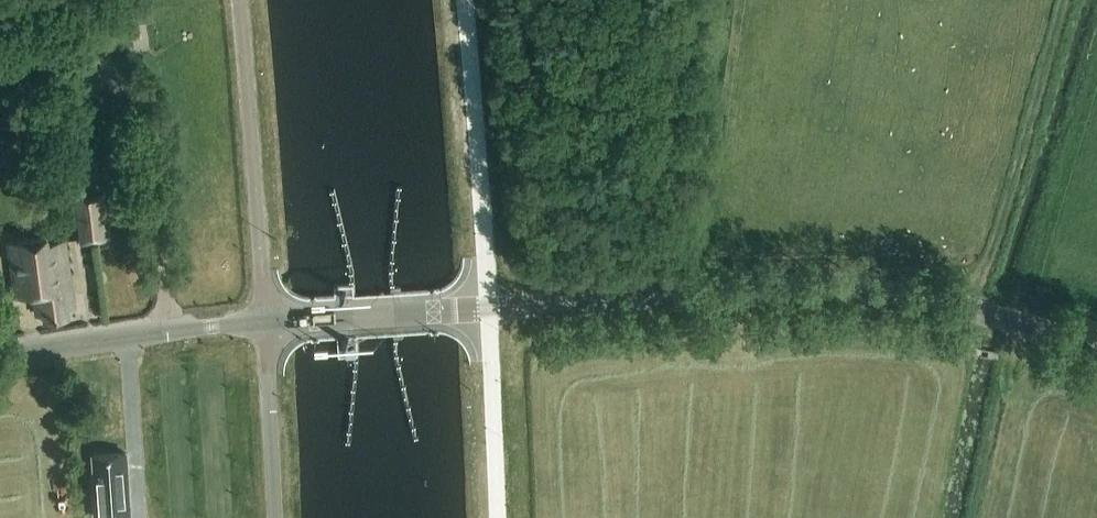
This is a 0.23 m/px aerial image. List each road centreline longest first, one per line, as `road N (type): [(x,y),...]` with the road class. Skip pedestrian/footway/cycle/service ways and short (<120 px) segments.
road 1 (tertiary): [(1096,342),(850,288),(267,322)]
road 2 (unclassified): [(267,322),(235,0)]
road 3 (tertiary): [(267,322),(0,357)]
road 4 (track): [(973,517),(1015,320)]
road 5 (unclassified): [(274,517),(267,322)]

